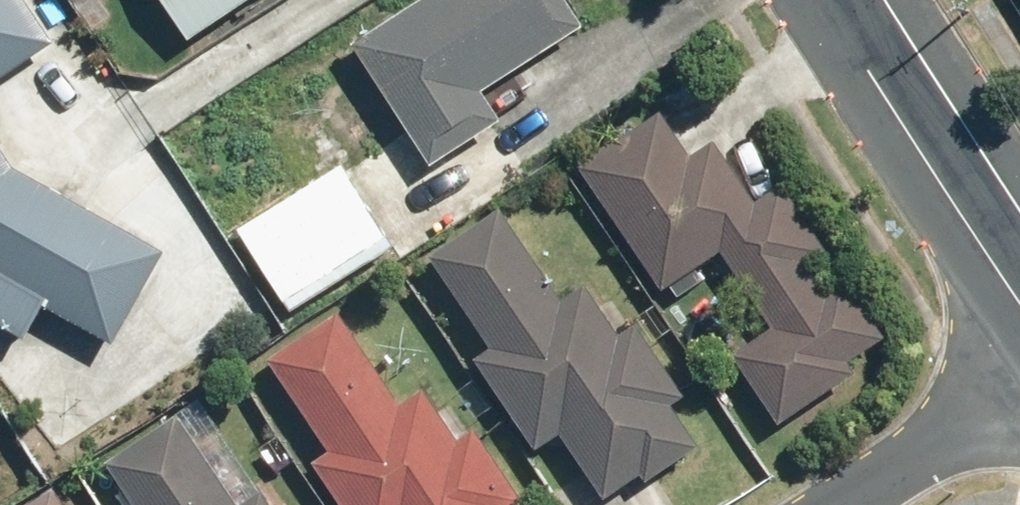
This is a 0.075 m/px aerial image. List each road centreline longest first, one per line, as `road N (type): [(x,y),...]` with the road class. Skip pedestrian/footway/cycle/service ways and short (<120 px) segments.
road 1 (tertiary): [(1019,314),(823,0)]
road 2 (residential): [(842,504),(1019,391)]

